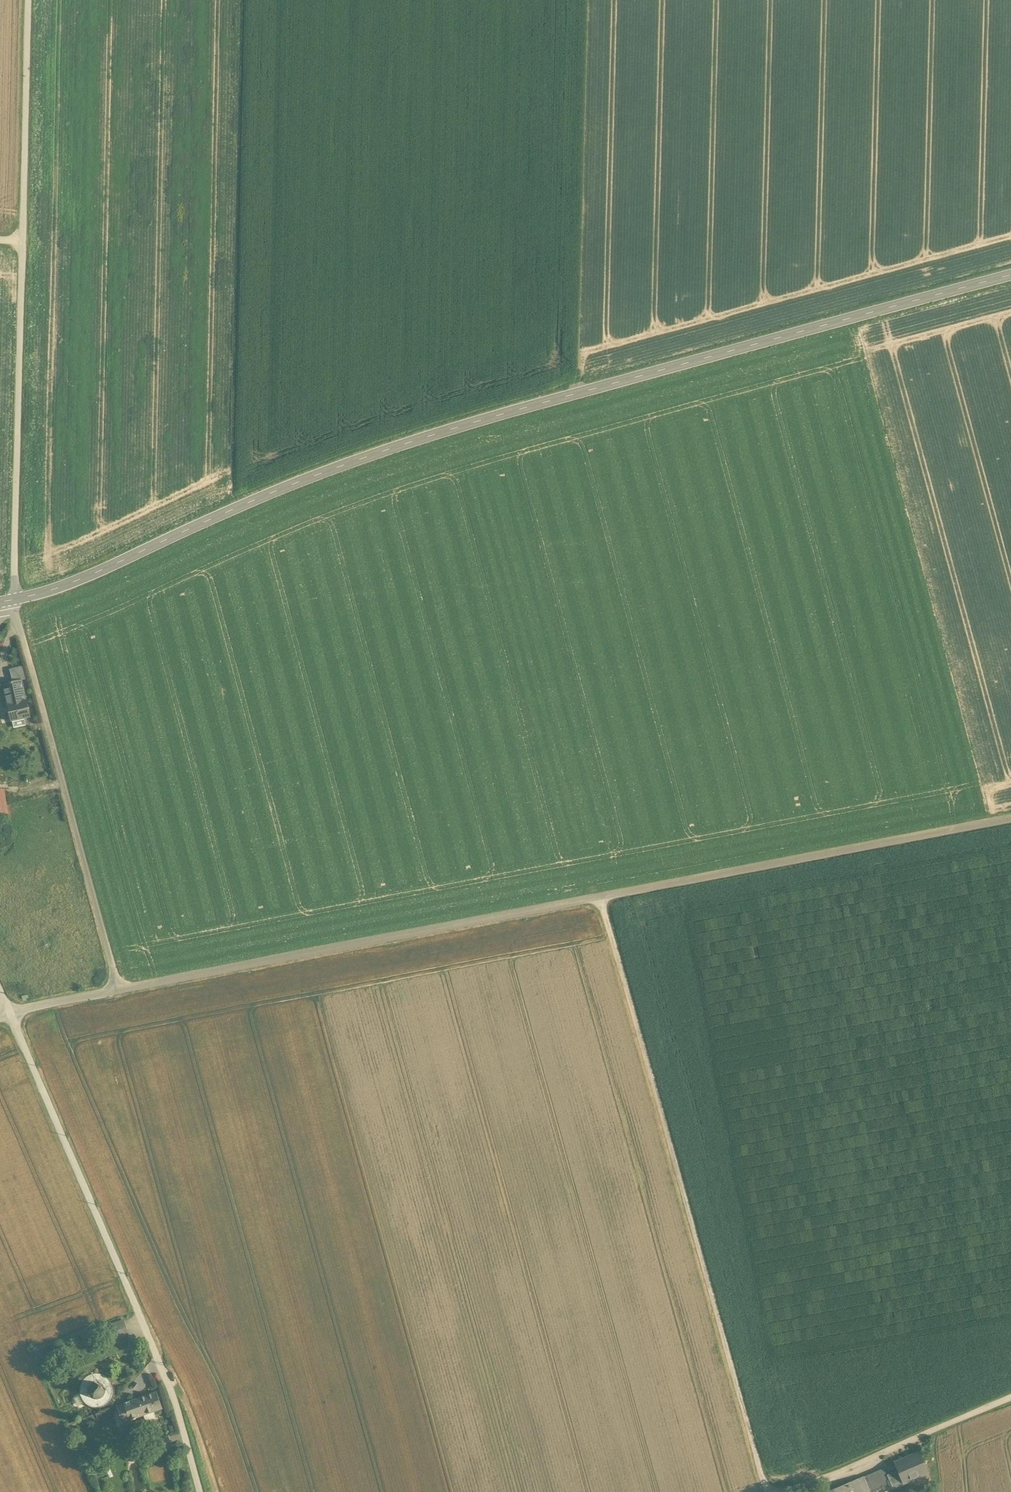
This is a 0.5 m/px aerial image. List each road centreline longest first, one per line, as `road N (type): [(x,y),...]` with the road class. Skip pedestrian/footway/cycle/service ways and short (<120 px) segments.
road 1 (tertiary): [(12,601),(385,450),(1010,276)]
road 2 (unclassified): [(1010,818),(11,1011)]
road 3 (track): [(771,1491),(605,894)]
road 4 (track): [(15,611),(28,0)]
road 5 (unclassified): [(11,1011),(177,1404),(201,1491)]
road 6 (track): [(119,988),(15,611)]
road 7 (track): [(1010,1401),(798,1491)]

